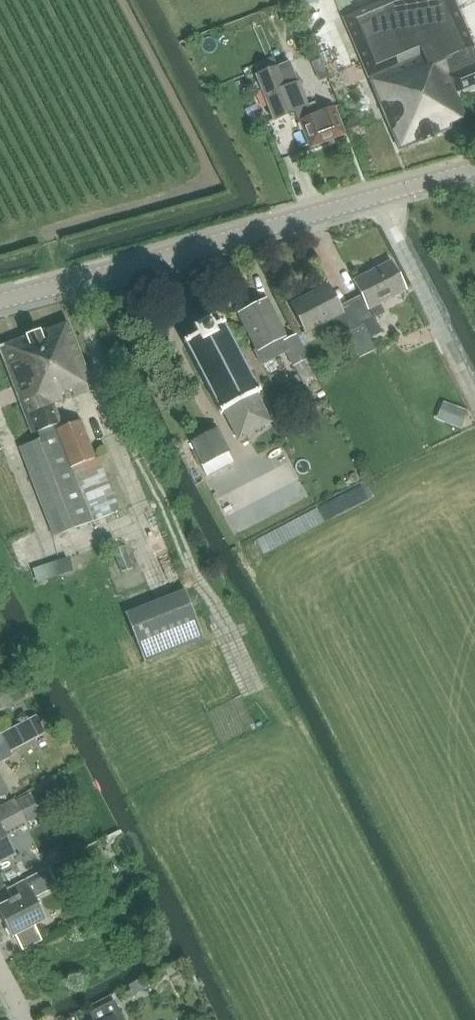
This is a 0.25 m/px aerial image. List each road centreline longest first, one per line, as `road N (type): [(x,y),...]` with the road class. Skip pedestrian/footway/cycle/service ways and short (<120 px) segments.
road 1 (tertiary): [(0,301),(474,177)]

